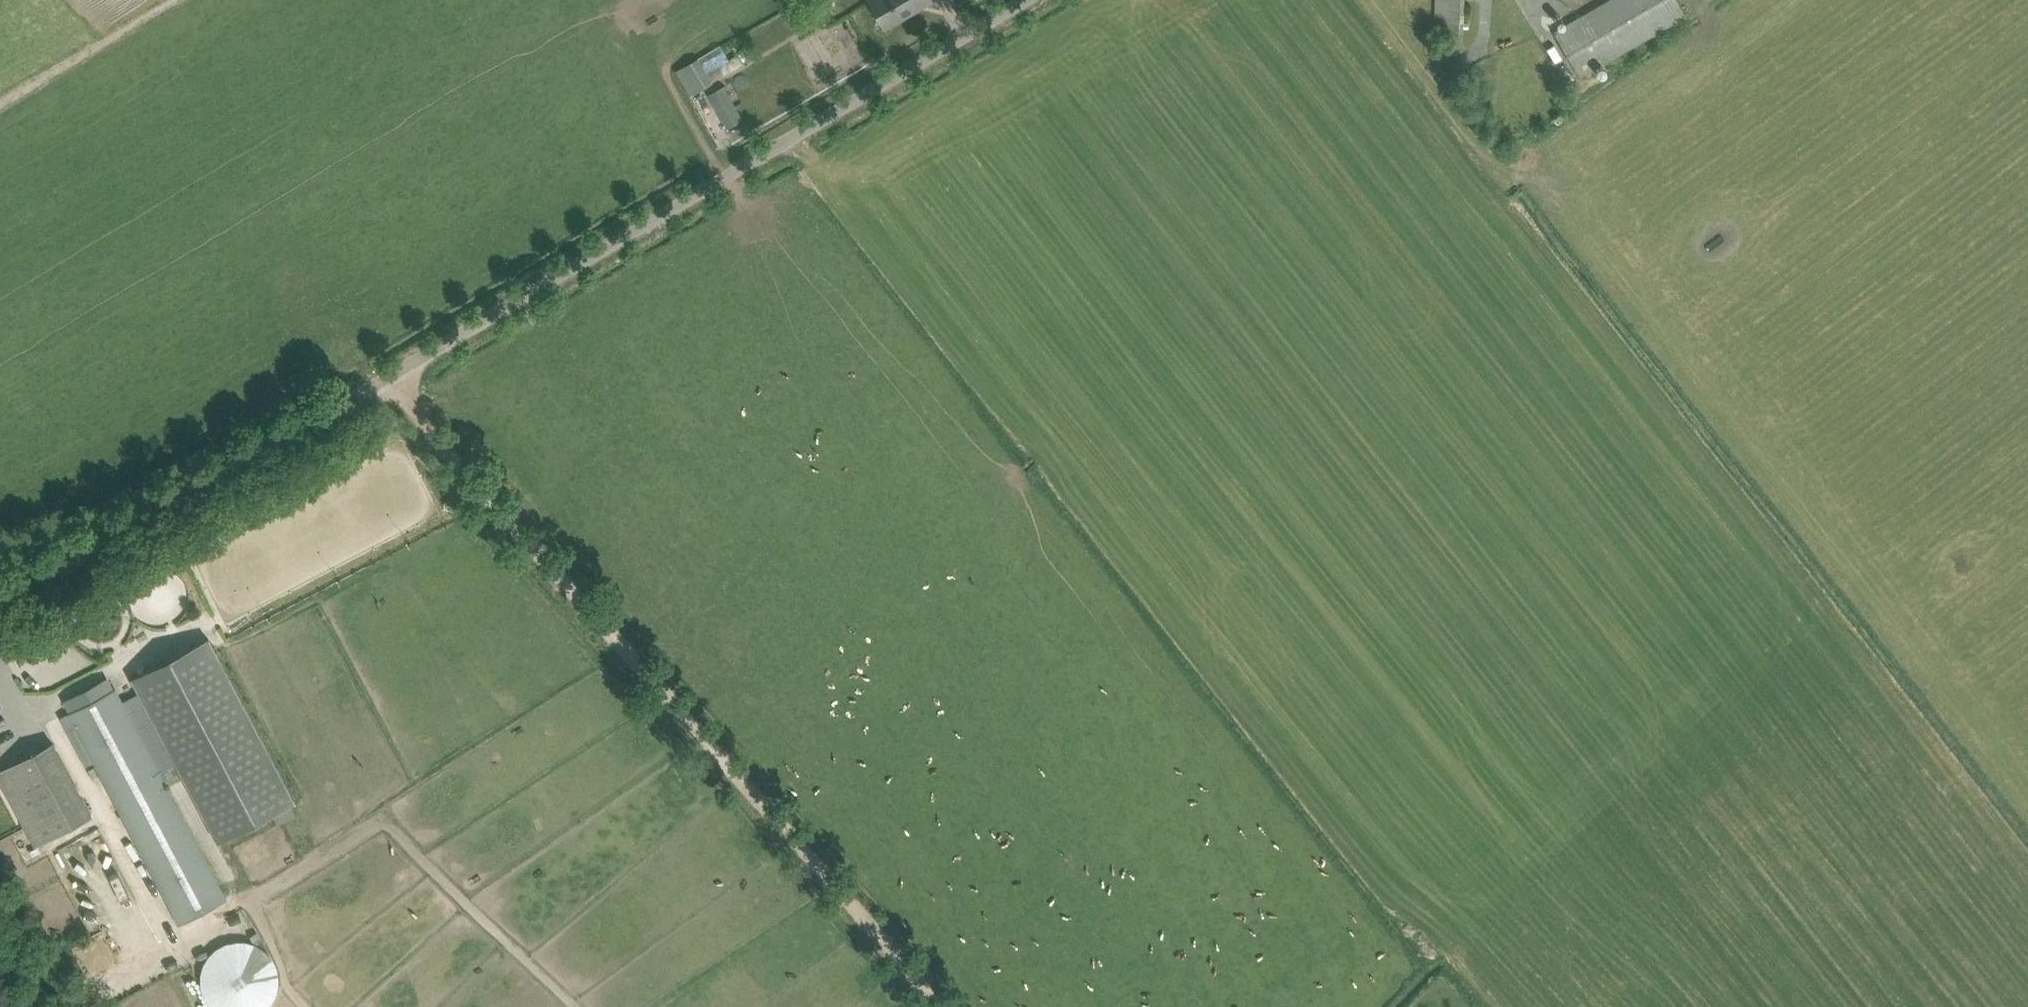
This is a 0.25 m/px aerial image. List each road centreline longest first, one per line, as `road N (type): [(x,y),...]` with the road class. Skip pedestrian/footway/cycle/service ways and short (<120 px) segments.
road 1 (unclassified): [(0,591),(388,377),(1017,0)]
road 2 (track): [(945,1006),(388,377)]

